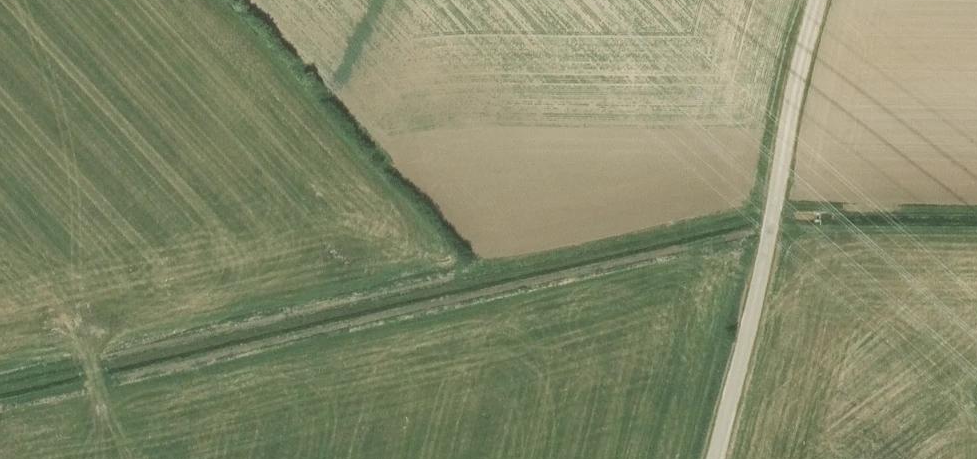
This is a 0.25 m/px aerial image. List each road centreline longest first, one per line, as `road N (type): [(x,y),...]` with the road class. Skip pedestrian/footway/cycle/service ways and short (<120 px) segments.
road 1 (unclassified): [(713,458),(818,0)]

